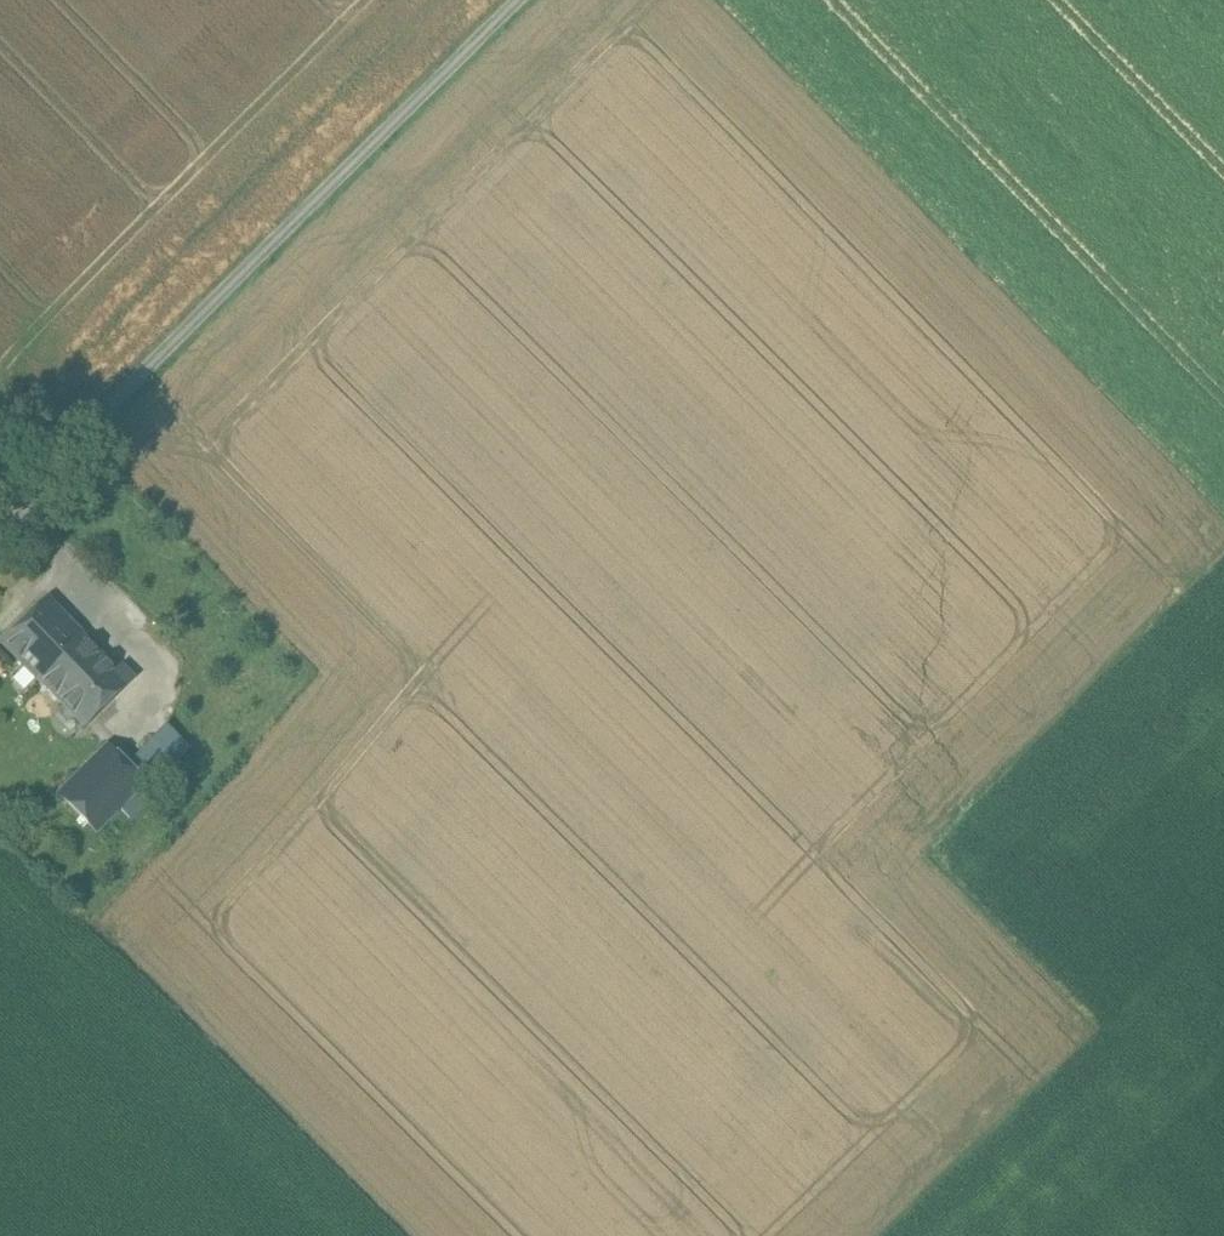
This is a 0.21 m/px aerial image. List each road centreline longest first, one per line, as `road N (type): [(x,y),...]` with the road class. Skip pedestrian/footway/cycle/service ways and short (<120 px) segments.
road 1 (track): [(0,520),(518,0)]

